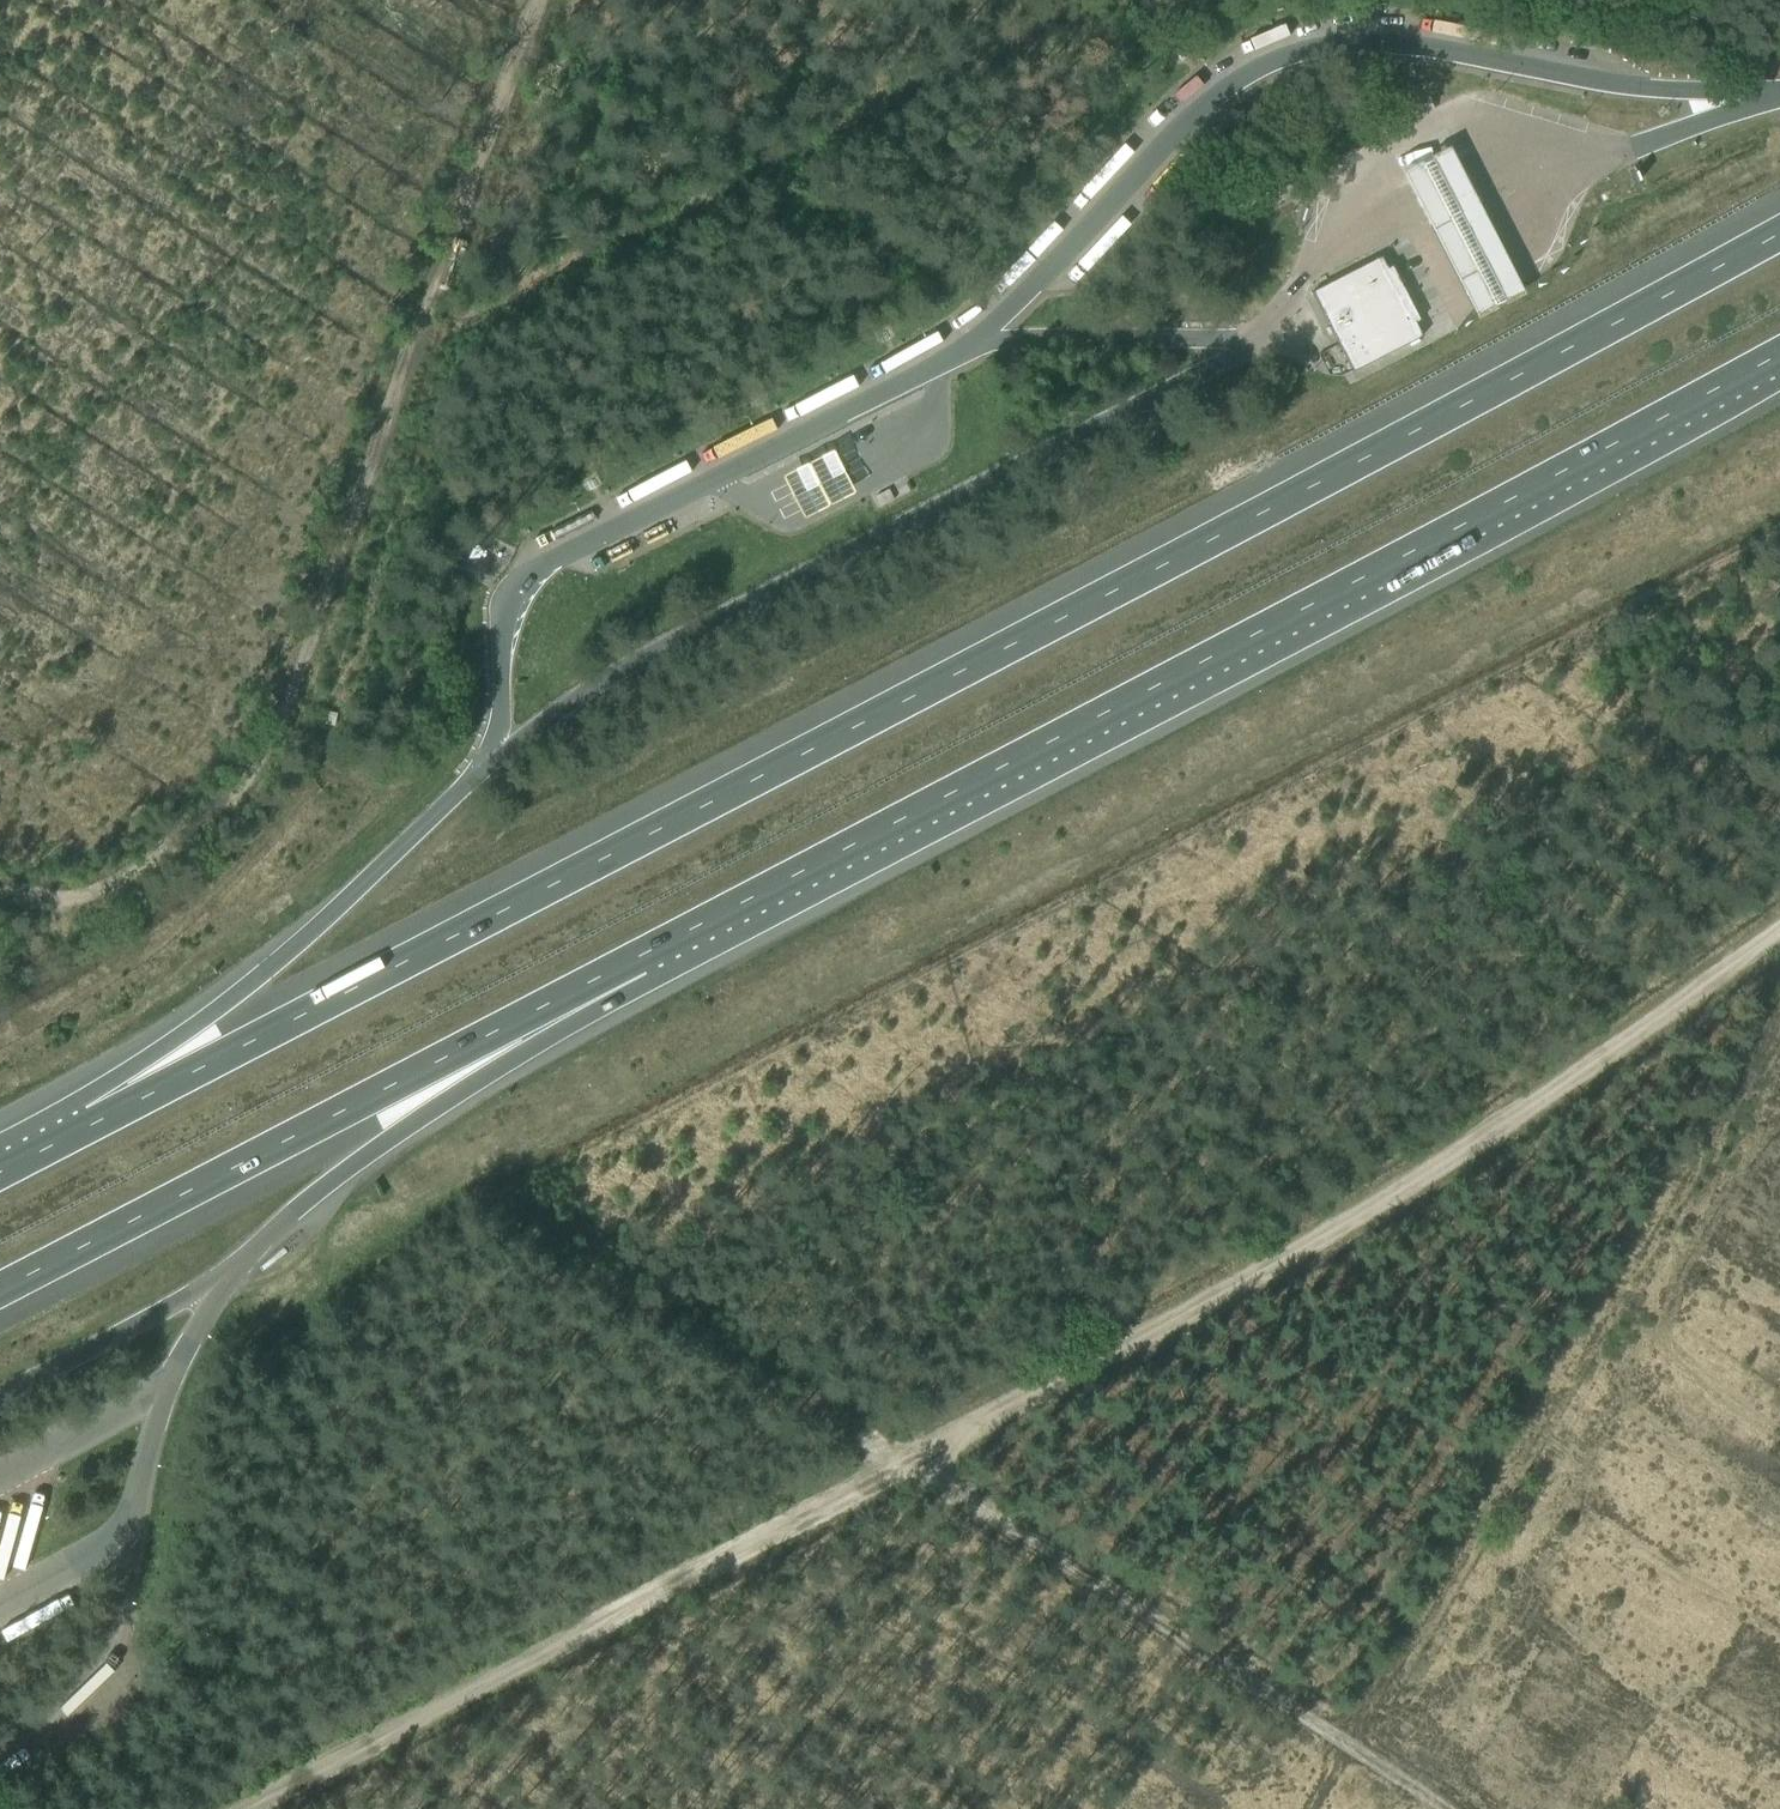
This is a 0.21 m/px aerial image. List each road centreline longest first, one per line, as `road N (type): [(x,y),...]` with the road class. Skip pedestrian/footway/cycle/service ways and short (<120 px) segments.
road 1 (motorway): [(1779,233),(1467,405),(92,1125)]
road 2 (track): [(1779,933),(1484,1141),(912,1460),(245,1808)]
road 3 (motorway): [(635,958),(1779,353)]
road 4 (track): [(0,880),(25,896),(67,903),(112,895),(175,871),(227,820),(288,696),(525,32)]
road 5 (motorway): [(0,1290),(635,958)]
road 6 (track): [(912,1460),(1452,1808)]
road 7 (motorway): [(479,772),(92,1125)]
road 8 (motorway): [(220,1276),(310,1196),(635,958)]

